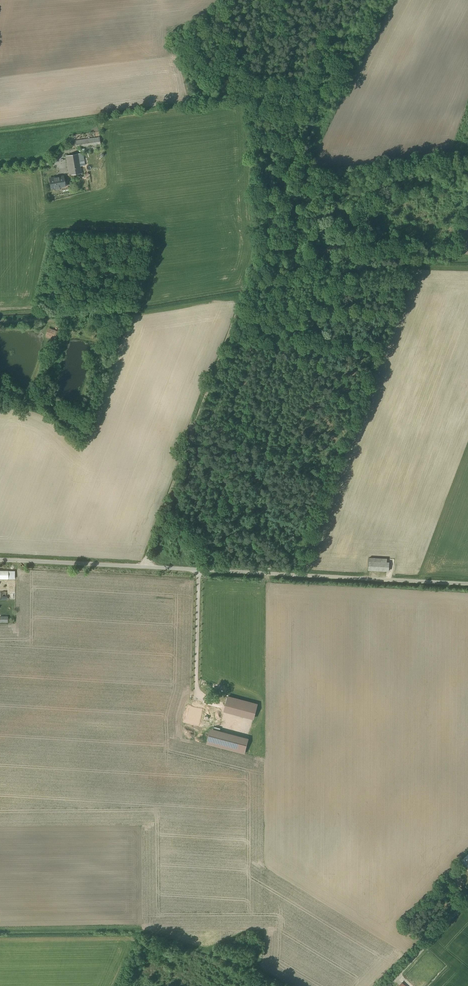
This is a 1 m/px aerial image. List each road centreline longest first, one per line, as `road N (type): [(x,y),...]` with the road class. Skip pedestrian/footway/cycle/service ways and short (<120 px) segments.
road 1 (unclassified): [(467,582),(0,561)]

